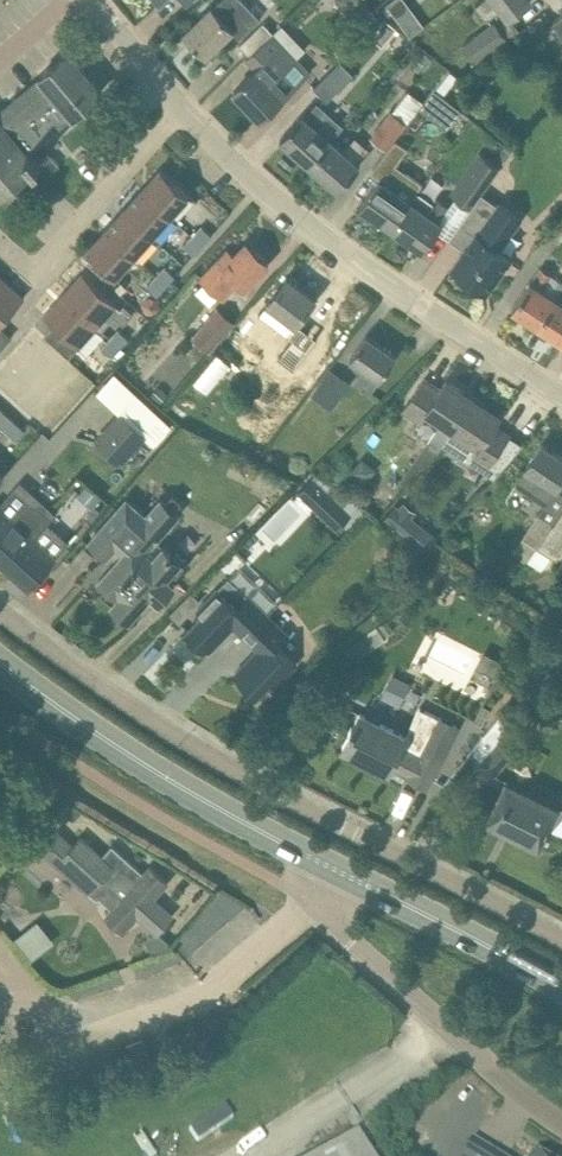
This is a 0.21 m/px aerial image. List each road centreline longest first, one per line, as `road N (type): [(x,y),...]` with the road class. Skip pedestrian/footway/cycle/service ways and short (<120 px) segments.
road 1 (residential): [(0,610),(181,738),(561,939)]
road 2 (residential): [(561,394),(276,198),(182,110)]
road 3 (primary): [(336,870),(148,768),(0,663)]
road 4 (residential): [(336,870),(331,914),(541,1114),(561,1123)]
road 5 (residential): [(0,240),(34,274),(182,110)]
road 6 (primary): [(561,987),(336,870)]
road 7 (residential): [(182,110),(92,0)]

